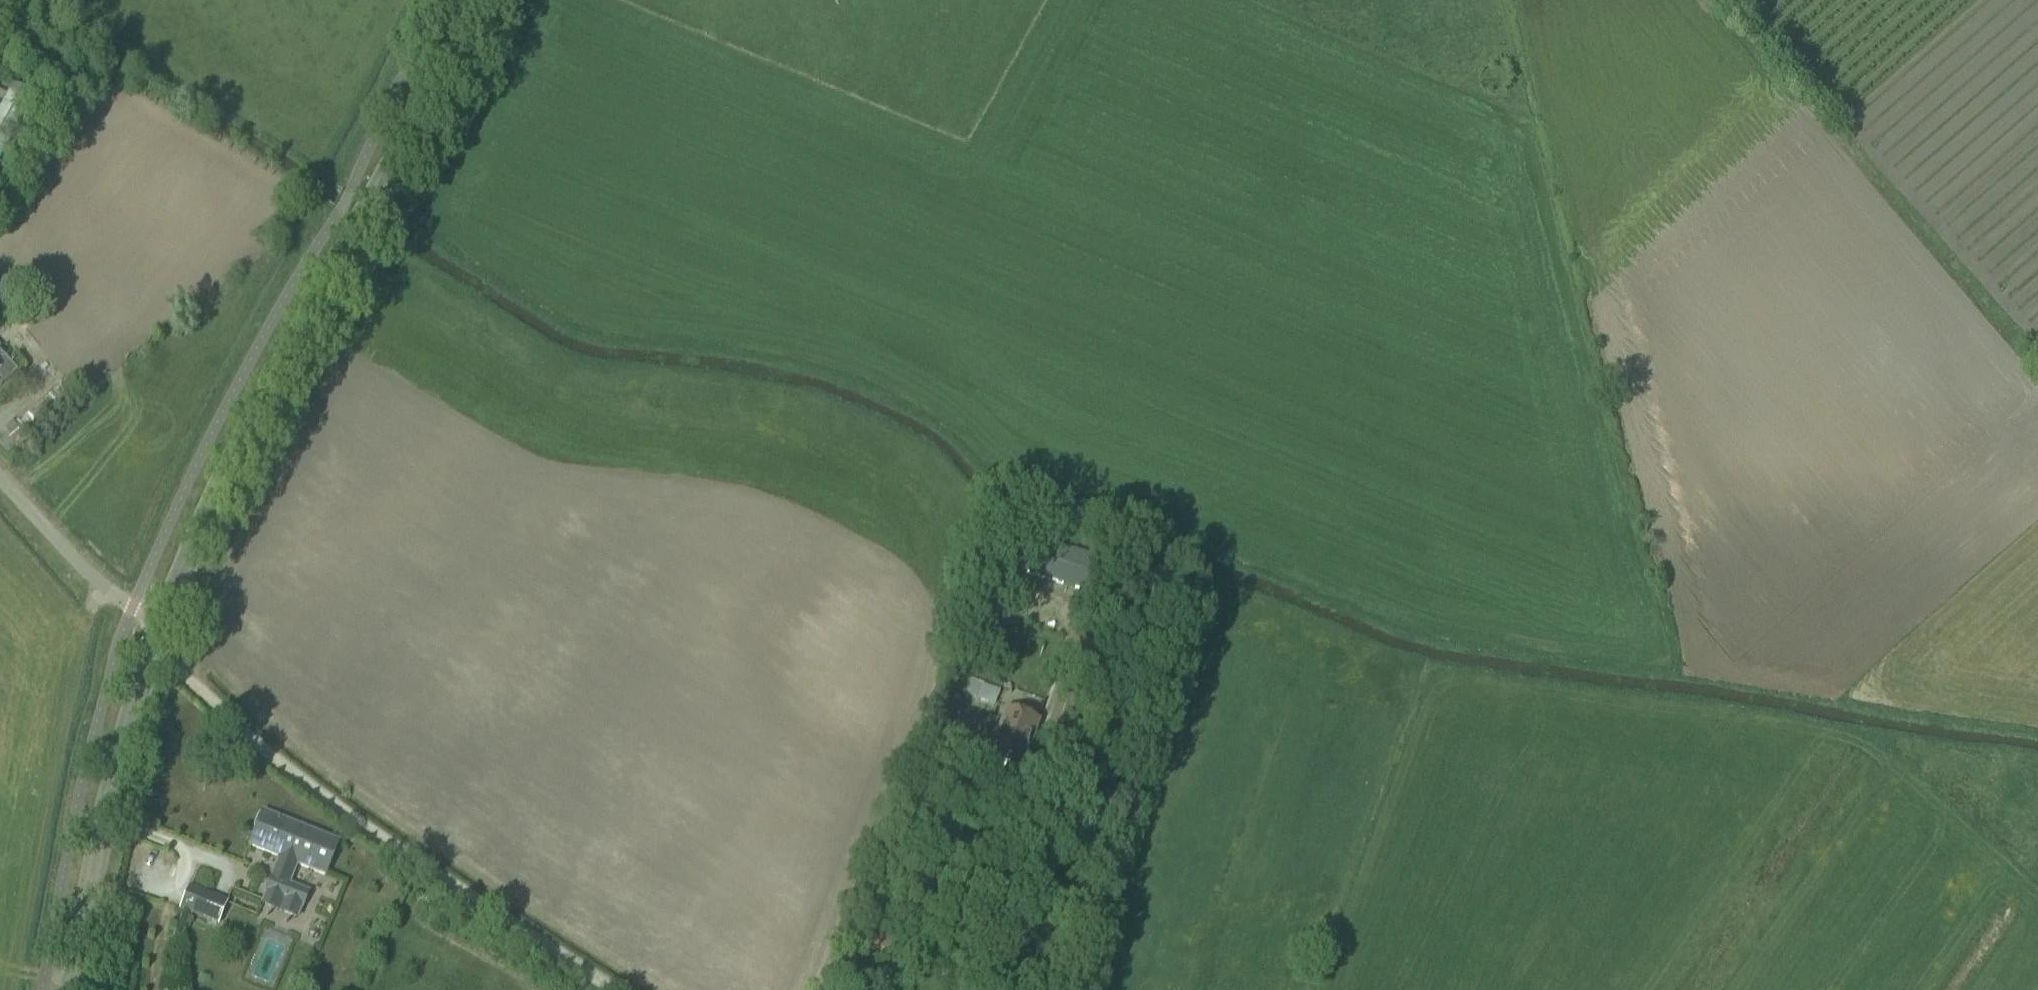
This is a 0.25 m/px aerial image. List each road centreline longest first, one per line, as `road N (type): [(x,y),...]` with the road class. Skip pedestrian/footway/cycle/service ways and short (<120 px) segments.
road 1 (tertiary): [(152,648),(467,0)]
road 2 (unclassified): [(612,989),(347,818),(152,648)]
road 3 (tertiary): [(71,989),(117,755),(152,648)]
road 4 (unclassified): [(152,648),(0,481)]

